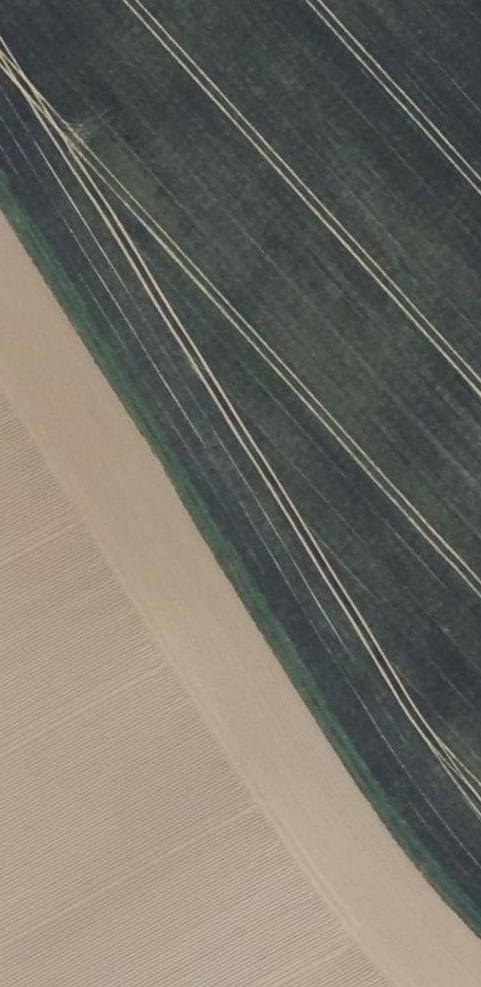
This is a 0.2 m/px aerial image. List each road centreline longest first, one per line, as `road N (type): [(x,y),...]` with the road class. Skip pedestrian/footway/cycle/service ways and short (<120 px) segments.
road 1 (track): [(0,194),(326,724),(426,871),(480,935)]

